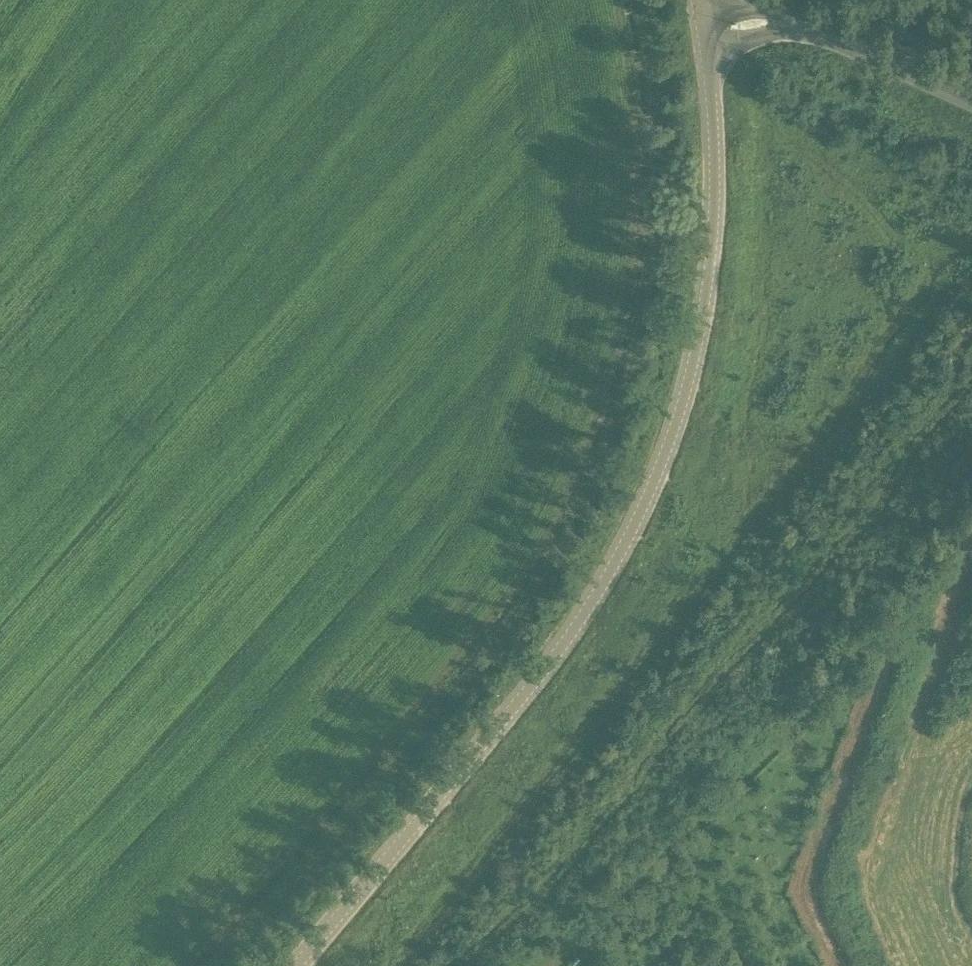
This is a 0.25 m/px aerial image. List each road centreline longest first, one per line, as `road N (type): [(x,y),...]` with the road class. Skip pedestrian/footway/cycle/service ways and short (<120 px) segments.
road 1 (tertiary): [(285,965),(496,721),(630,520),(691,342),(707,209),(707,115),(691,17)]
road 2 (unclassified): [(971,98),(783,12),(758,7),(691,17)]

